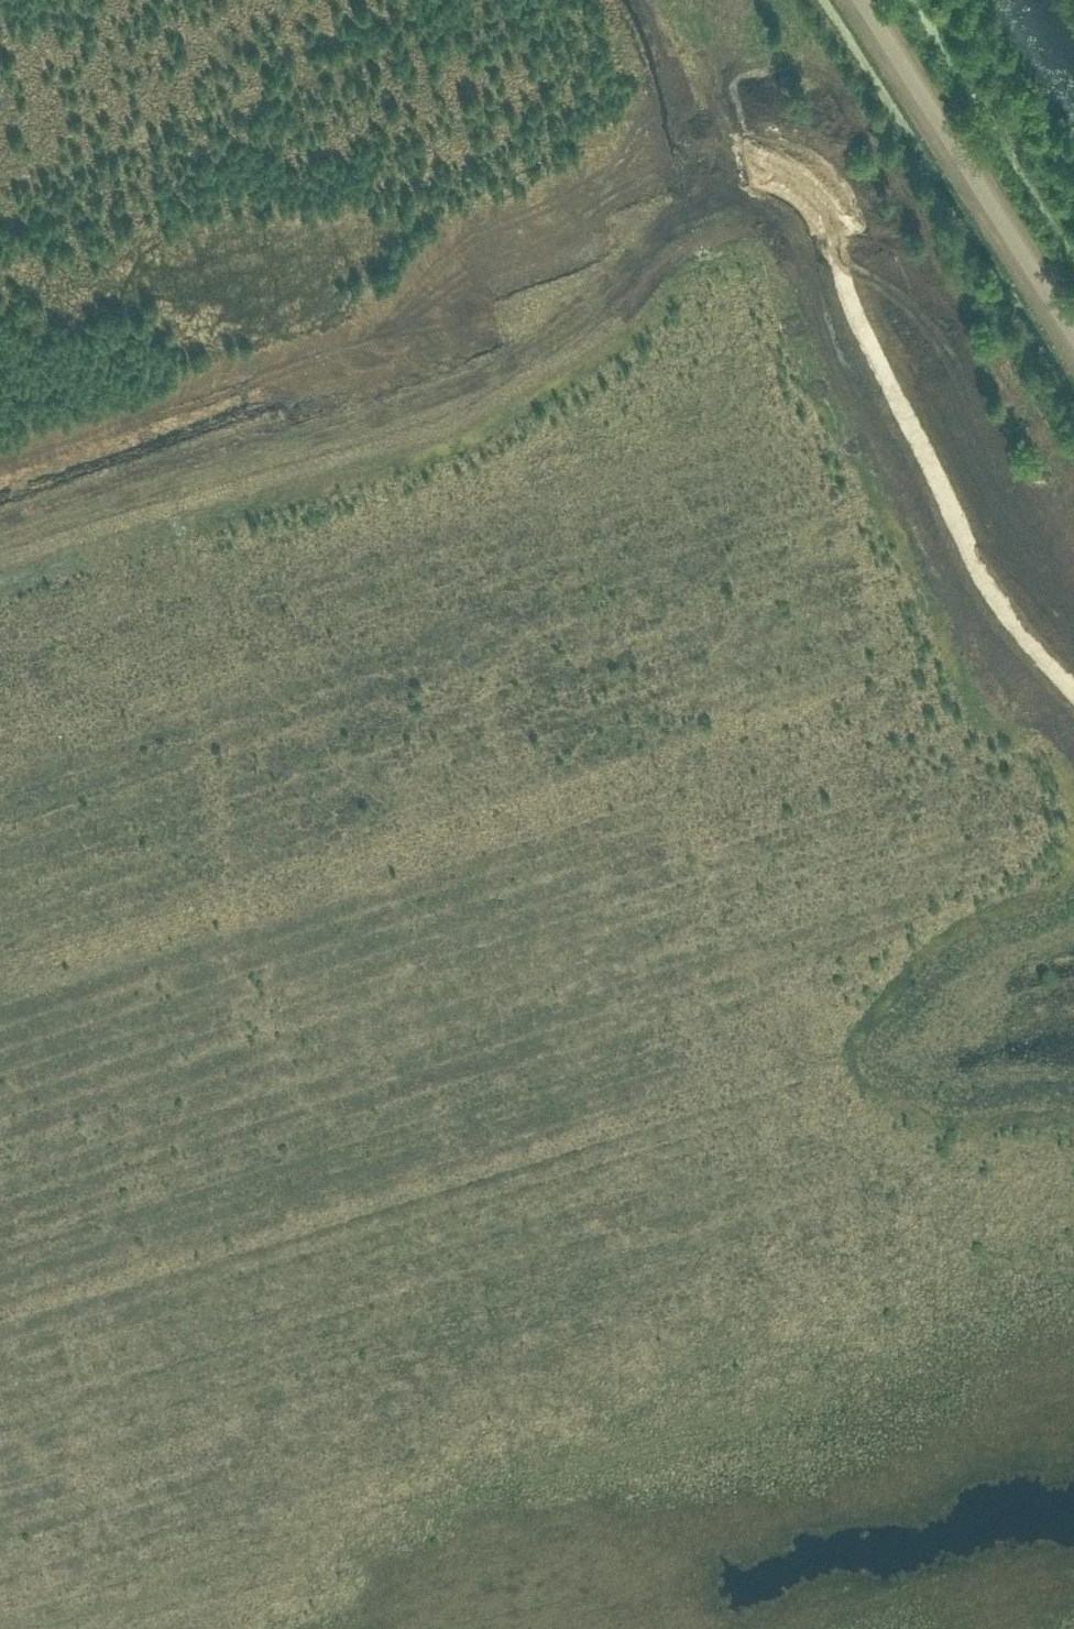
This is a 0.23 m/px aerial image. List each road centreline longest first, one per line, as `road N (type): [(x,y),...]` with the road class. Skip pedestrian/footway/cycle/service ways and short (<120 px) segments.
road 1 (unclassified): [(1073,337),(863,0)]

